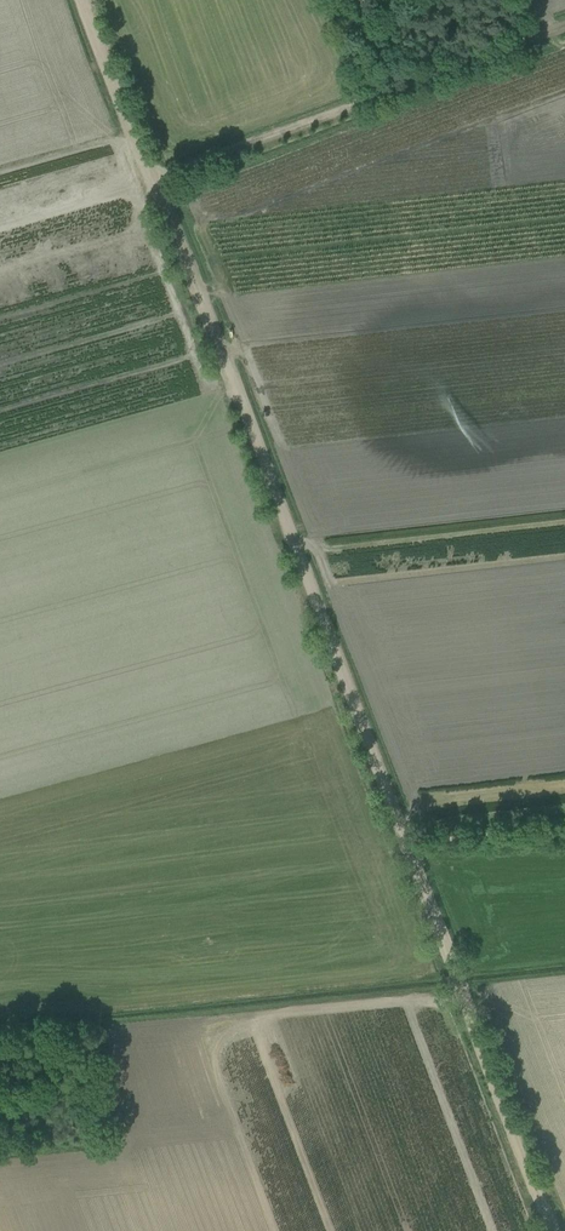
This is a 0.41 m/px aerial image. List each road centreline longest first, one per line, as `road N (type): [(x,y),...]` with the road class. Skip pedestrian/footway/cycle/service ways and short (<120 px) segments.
road 1 (track): [(458,986),(152,178)]
road 2 (track): [(152,178),(564,23)]
road 3 (track): [(551,1230),(458,986)]
road 4 (track): [(152,178),(88,0)]

